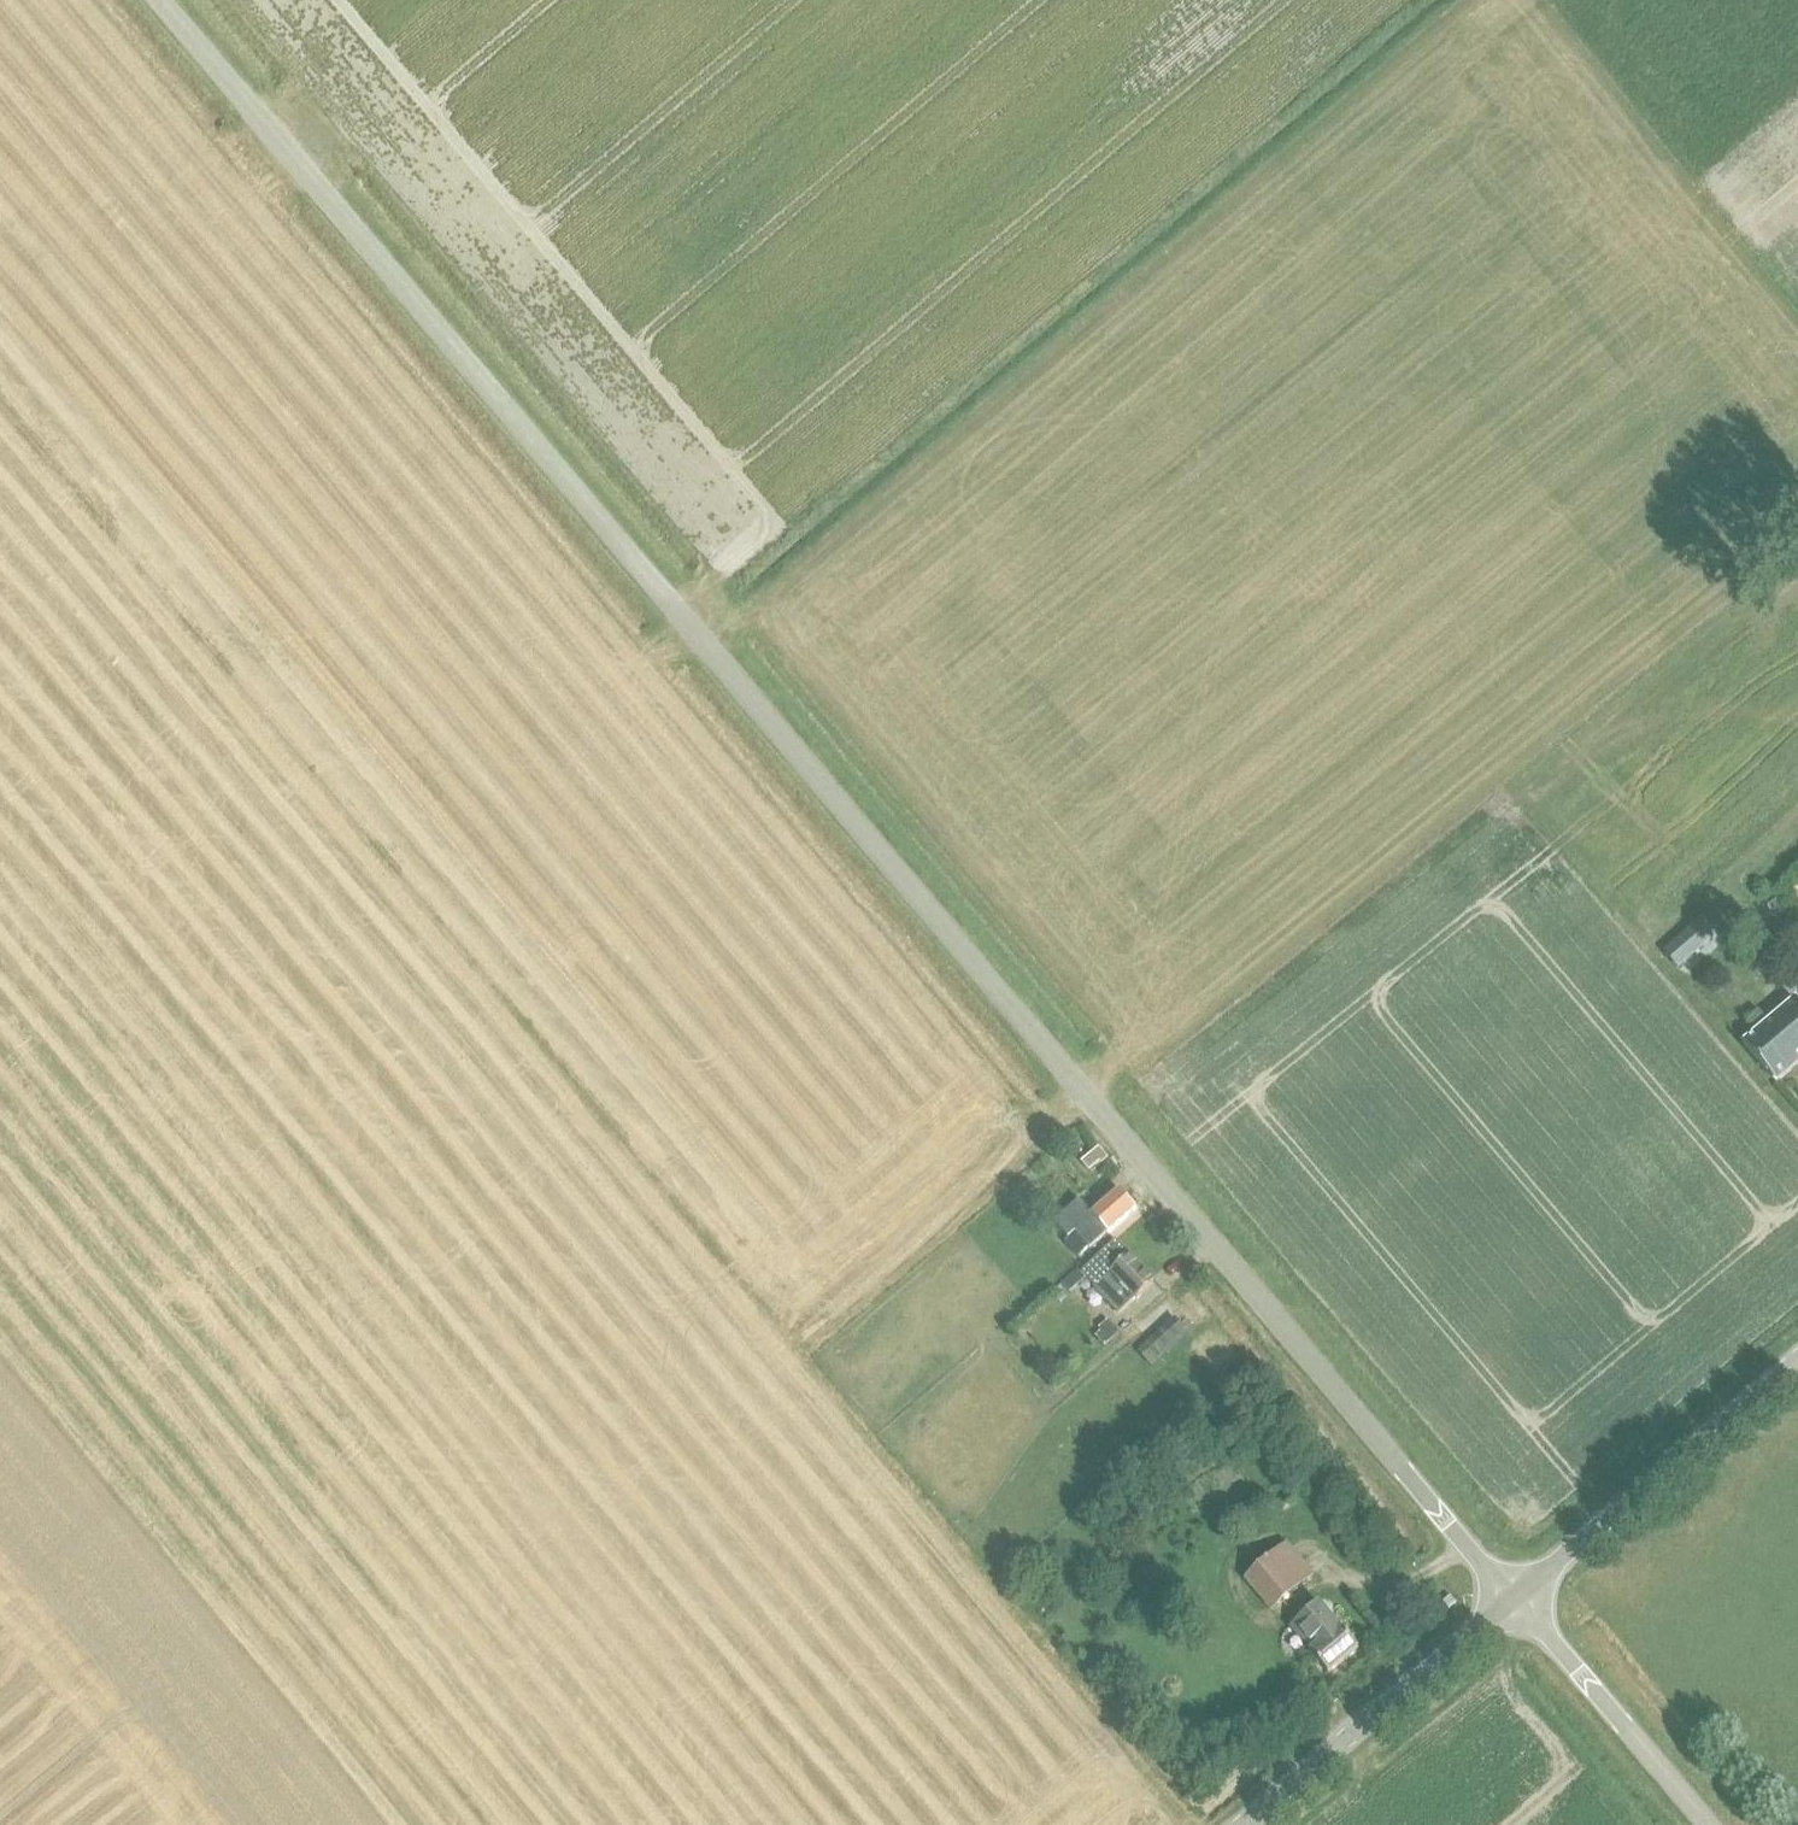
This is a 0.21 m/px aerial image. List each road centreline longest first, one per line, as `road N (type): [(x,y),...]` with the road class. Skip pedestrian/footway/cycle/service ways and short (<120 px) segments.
road 1 (unclassified): [(1517,1600),(161,0)]
road 2 (unclassified): [(1517,1600),(1797,1361)]
road 3 (unclassified): [(1247,1824),(1517,1600)]
road 4 (unclassified): [(1705,1824),(1517,1600)]

